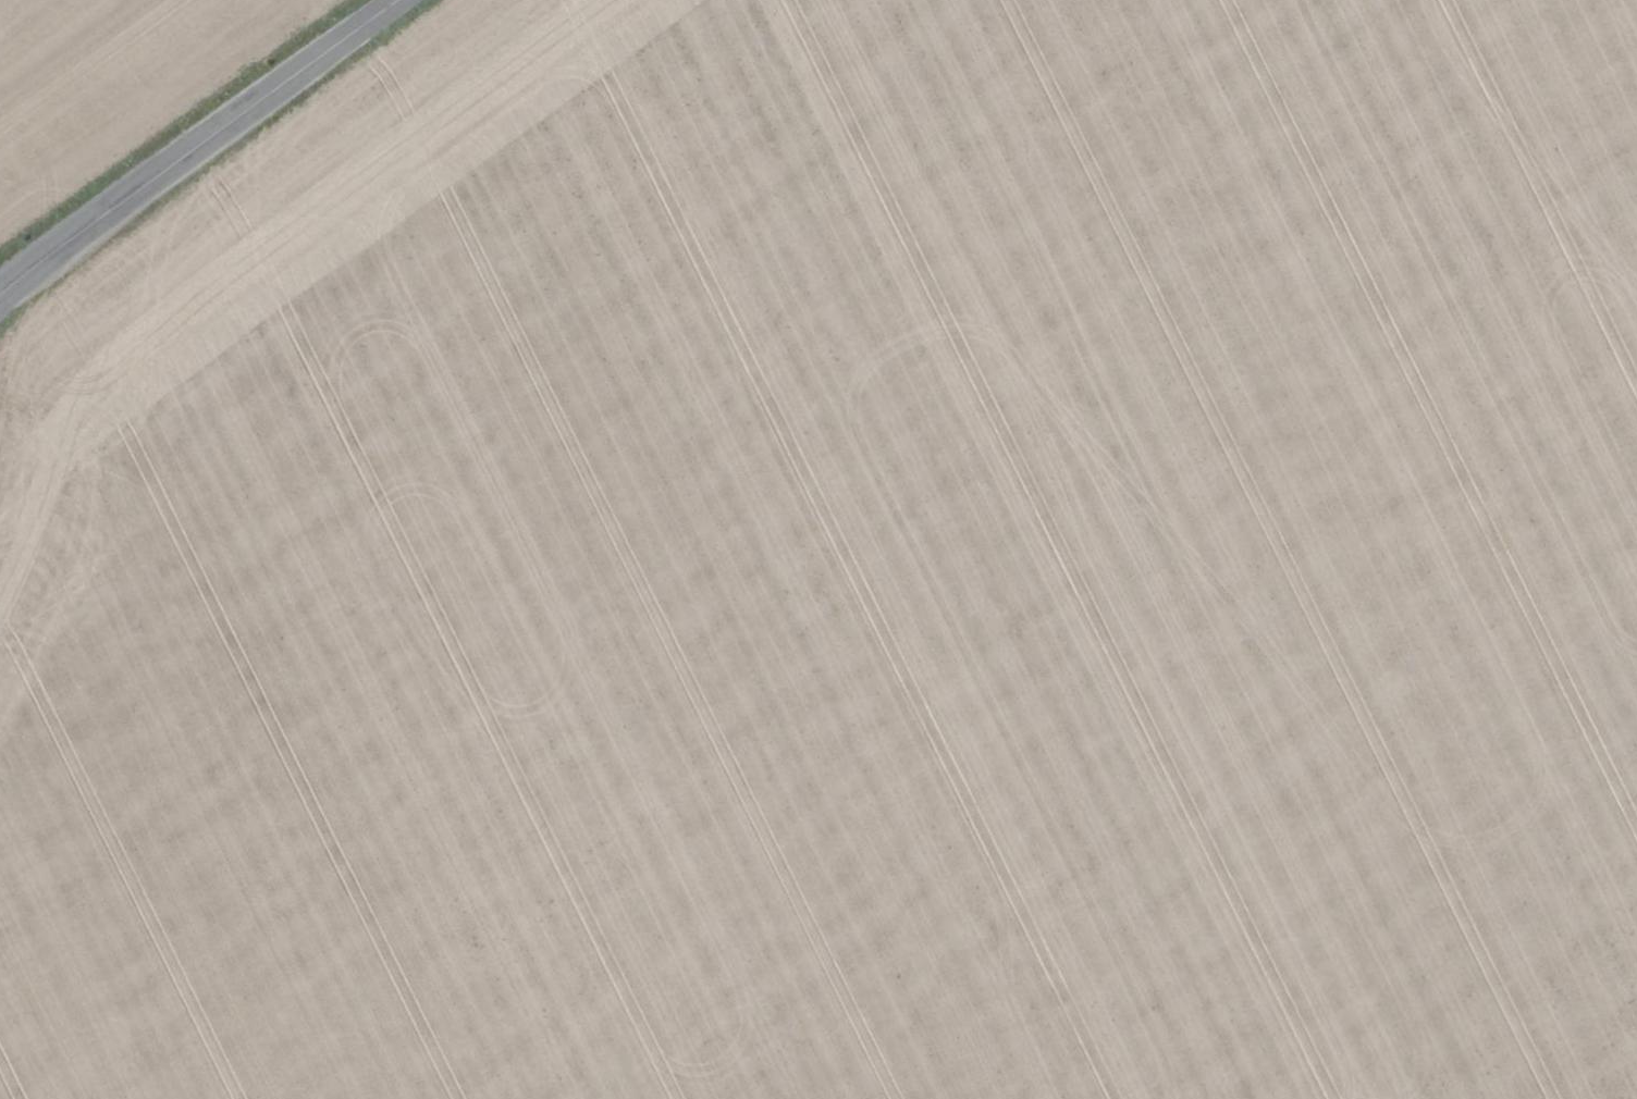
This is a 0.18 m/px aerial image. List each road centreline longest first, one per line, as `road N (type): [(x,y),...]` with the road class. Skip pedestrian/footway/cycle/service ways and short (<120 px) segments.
road 1 (tertiary): [(399,0),(0,295)]

